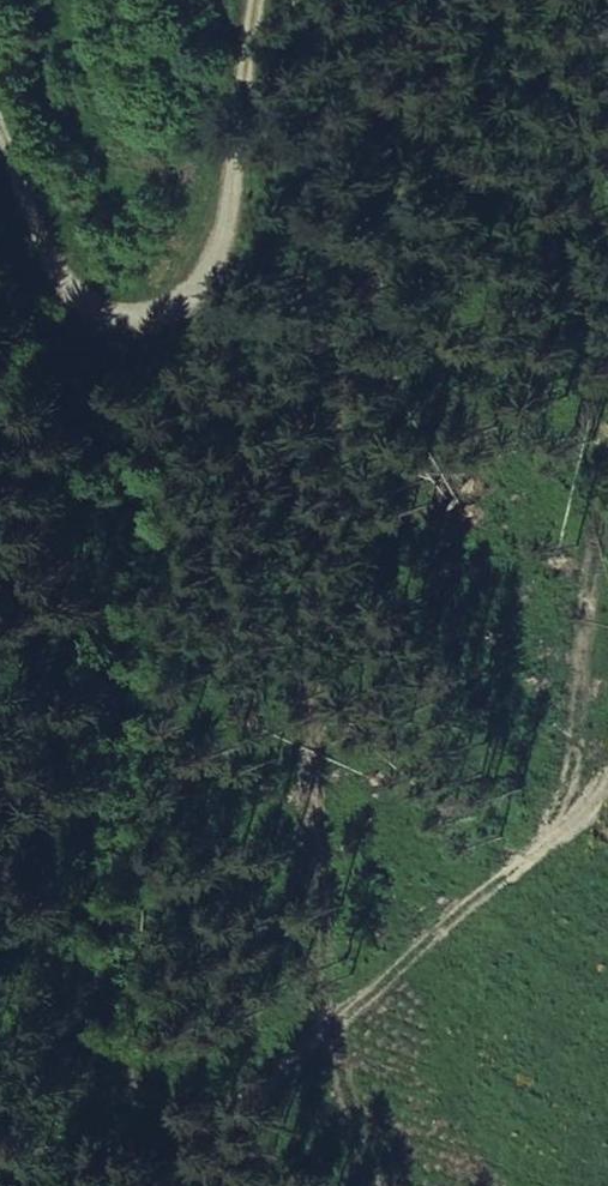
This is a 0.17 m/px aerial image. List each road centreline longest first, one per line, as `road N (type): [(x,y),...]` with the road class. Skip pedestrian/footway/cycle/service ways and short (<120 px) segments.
road 1 (track): [(607,743),(393,980),(236,1018),(87,966),(0,792)]
road 2 (track): [(240,0),(176,281),(85,302),(0,212)]

